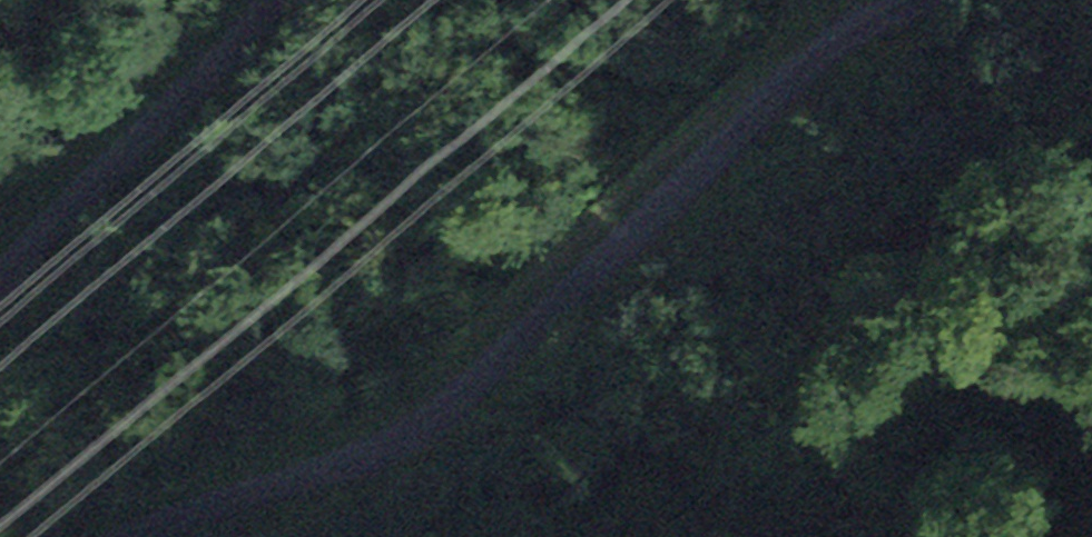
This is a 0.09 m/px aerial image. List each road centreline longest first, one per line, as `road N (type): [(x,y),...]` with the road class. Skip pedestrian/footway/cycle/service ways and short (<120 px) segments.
road 1 (track): [(898,0),(826,32),(741,139),(483,369),(366,448),(148,536)]
road 2 (track): [(0,301),(272,0)]

